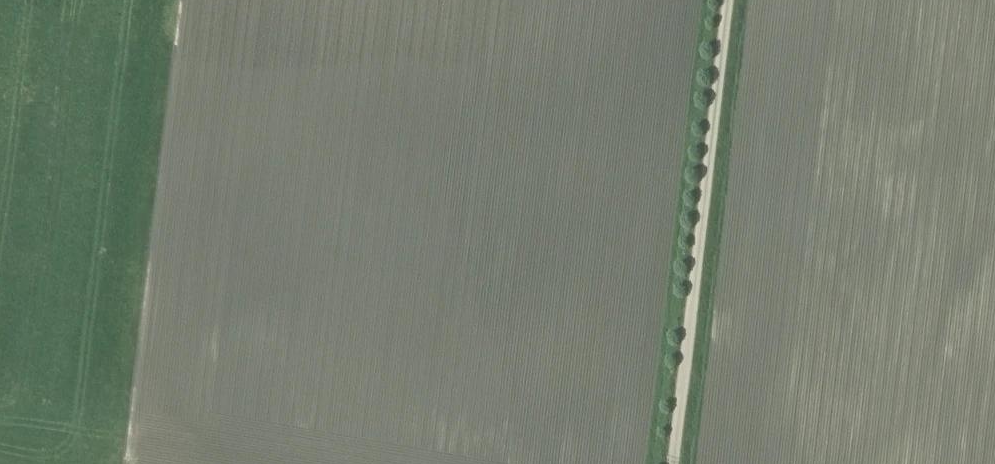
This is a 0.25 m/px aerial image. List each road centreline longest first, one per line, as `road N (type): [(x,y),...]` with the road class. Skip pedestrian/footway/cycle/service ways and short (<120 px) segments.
road 1 (track): [(671,463),(726,0)]

